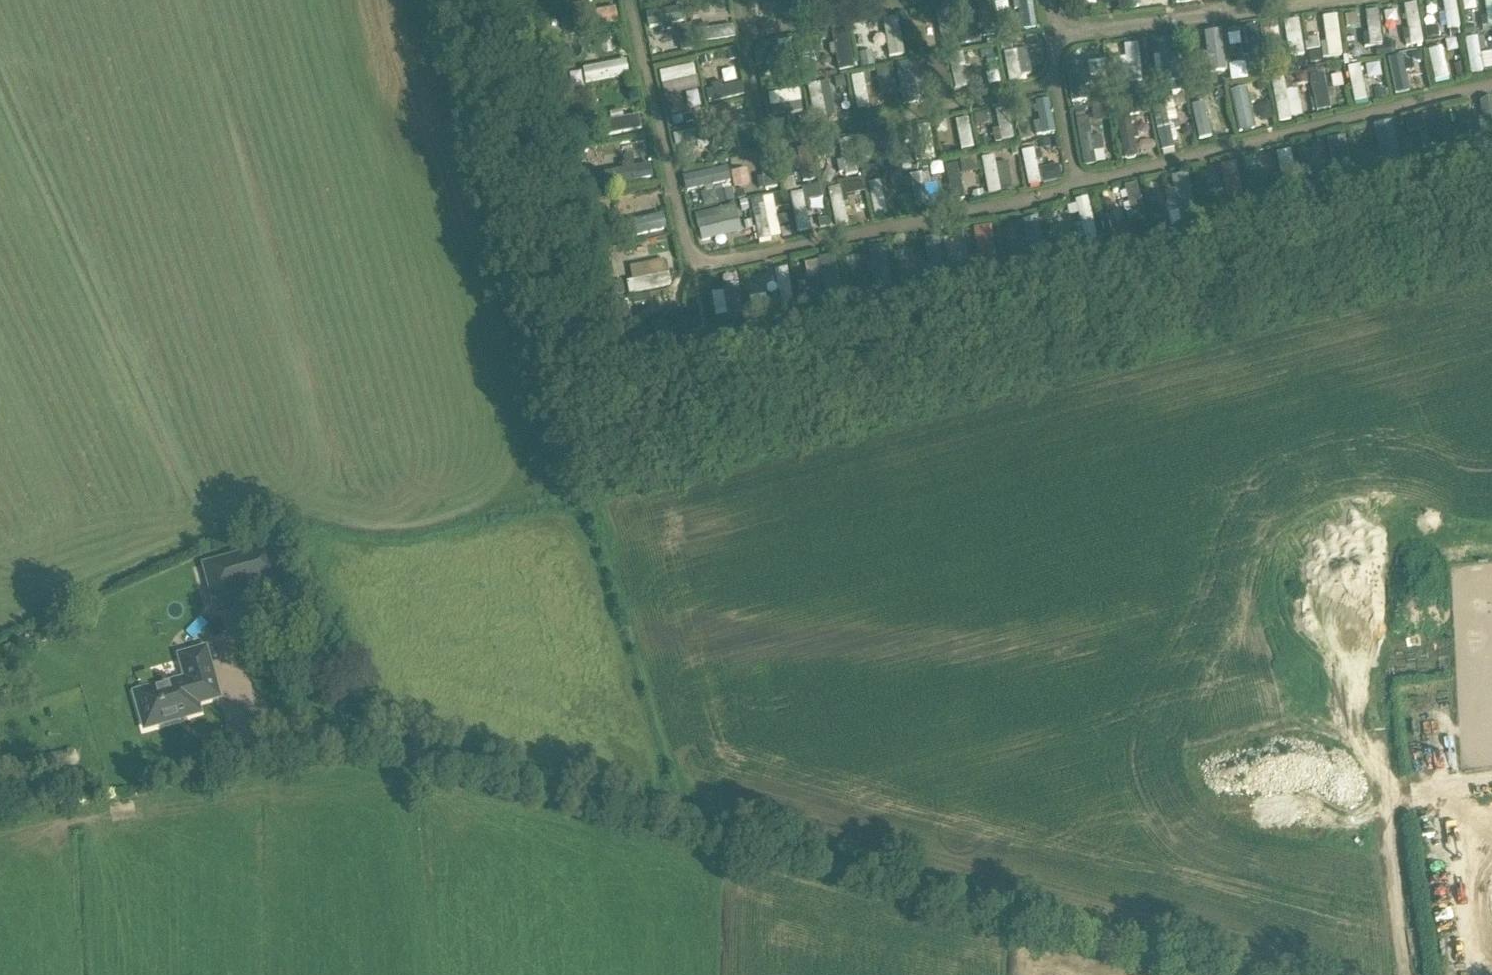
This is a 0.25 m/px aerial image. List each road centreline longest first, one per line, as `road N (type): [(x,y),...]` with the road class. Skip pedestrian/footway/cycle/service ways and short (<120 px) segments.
road 1 (residential): [(366,744),(1229,974)]

